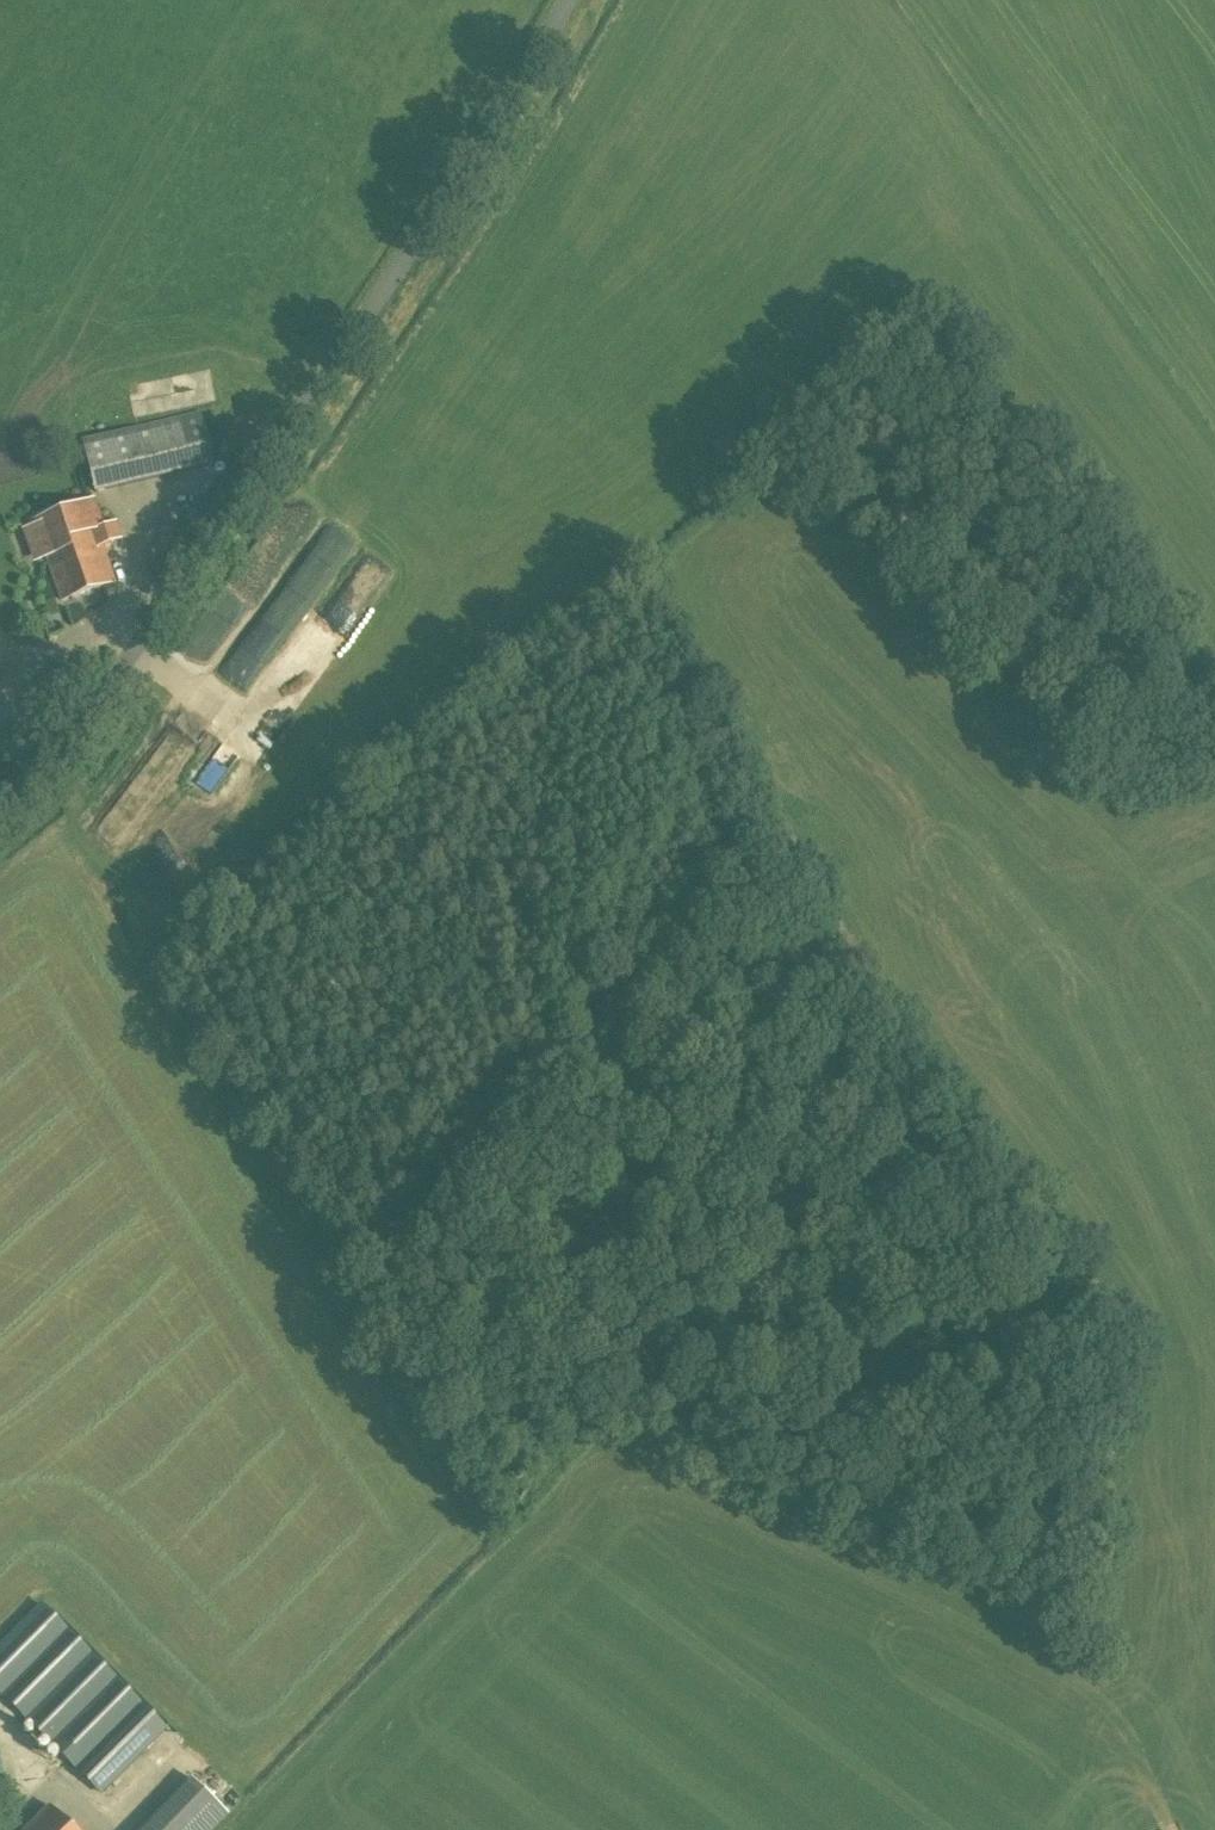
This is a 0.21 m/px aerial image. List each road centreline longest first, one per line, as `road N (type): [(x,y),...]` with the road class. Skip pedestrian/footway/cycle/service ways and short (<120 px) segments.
road 1 (unclassified): [(0,813),(72,739),(363,314),(563,0)]

